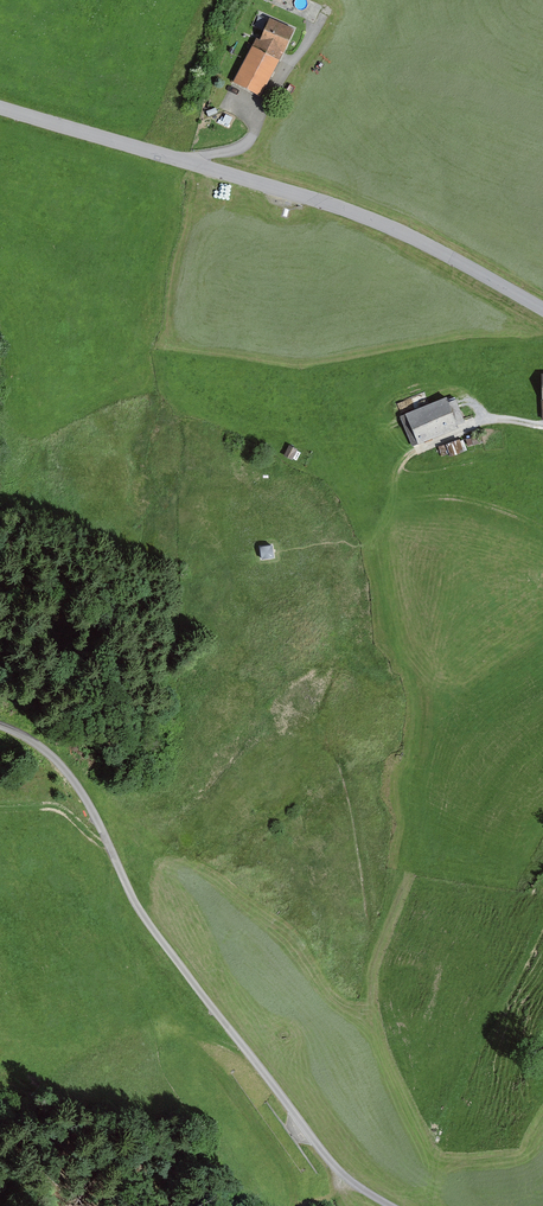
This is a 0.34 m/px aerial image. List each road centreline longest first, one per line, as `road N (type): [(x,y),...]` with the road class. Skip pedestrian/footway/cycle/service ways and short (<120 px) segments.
road 1 (residential): [(0,108),(364,216),(542,309)]
road 2 (track): [(115,862),(143,916),(328,1159),(389,1205)]
road 3 (track): [(194,163),(243,146),(319,24)]
road 4 (track): [(0,722),(71,775),(115,862)]

